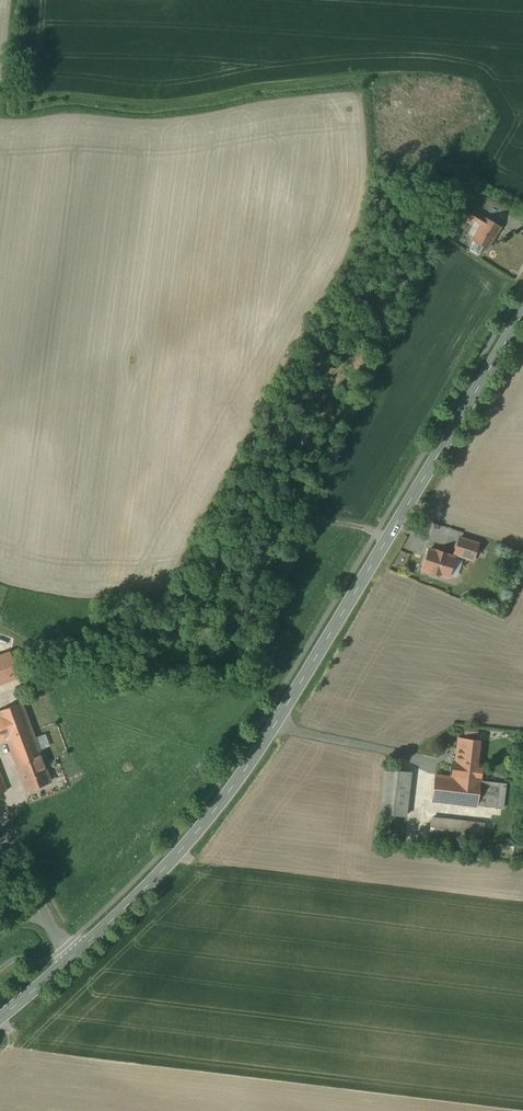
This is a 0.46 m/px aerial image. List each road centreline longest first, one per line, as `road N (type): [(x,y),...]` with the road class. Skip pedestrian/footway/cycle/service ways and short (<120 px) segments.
road 1 (tertiary): [(0,1018),(183,848),(233,785),(522,311)]

